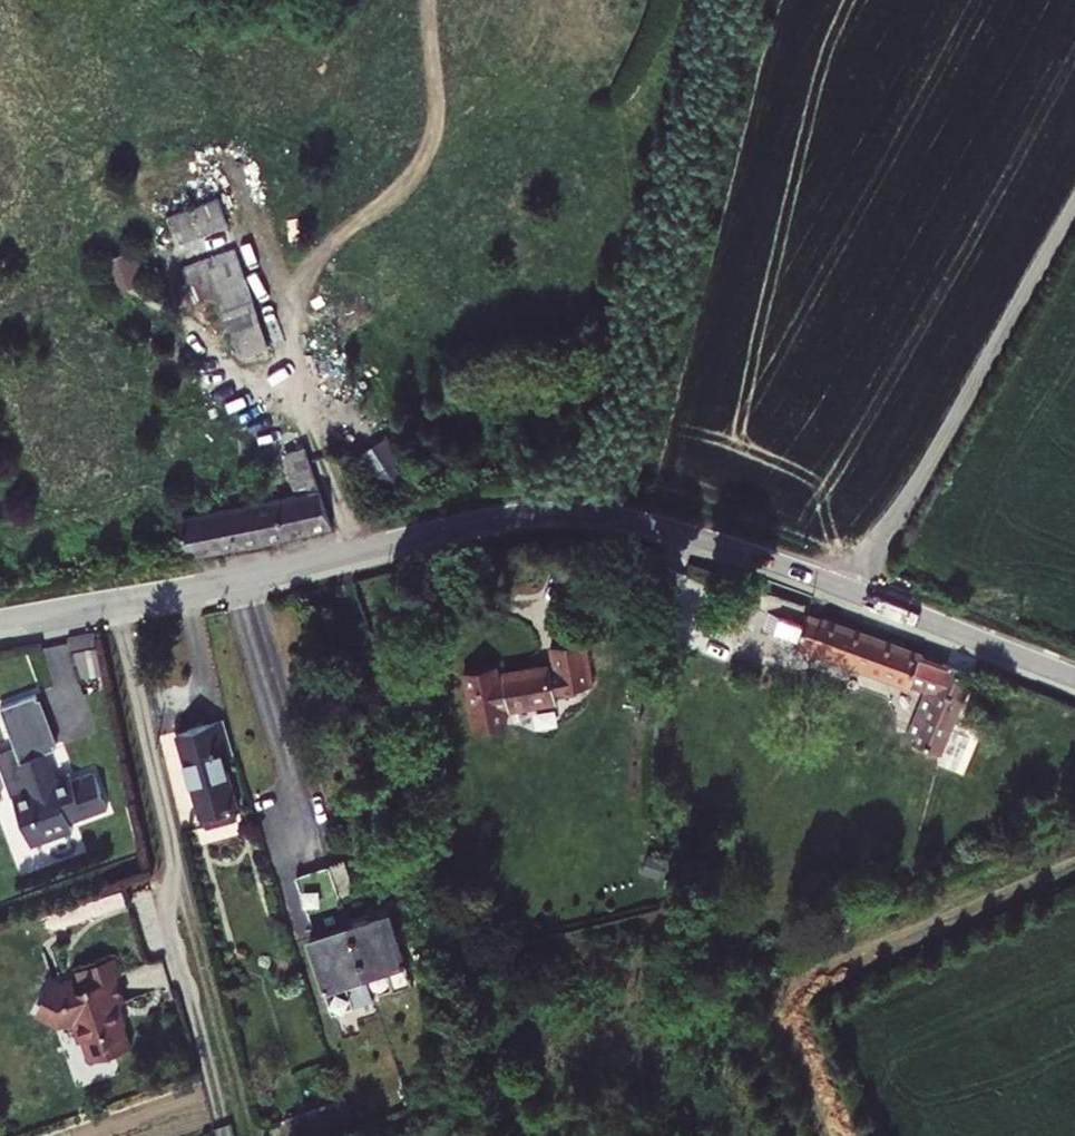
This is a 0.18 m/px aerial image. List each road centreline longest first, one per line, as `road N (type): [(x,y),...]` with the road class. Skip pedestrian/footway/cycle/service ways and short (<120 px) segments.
road 1 (residential): [(855,592),(649,523),(552,514),(473,522),(224,580),(0,618)]
road 2 (unclassified): [(1074,866),(855,953),(812,982),(799,1031),(835,1135)]
road 3 (unclassified): [(1074,209),(855,592)]
road 4 (residential): [(1074,676),(855,592)]

